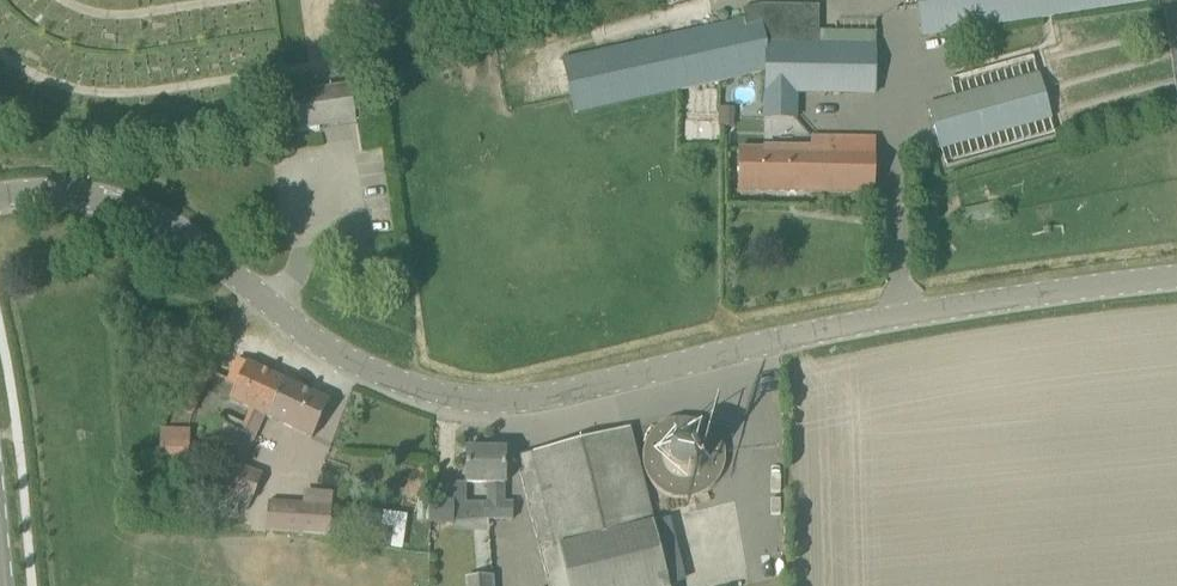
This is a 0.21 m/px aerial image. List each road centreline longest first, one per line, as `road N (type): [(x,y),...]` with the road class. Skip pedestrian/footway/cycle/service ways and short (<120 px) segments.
road 1 (unclassified): [(0,195),(80,195),(160,226),(304,337),(395,385),(463,399),(528,395),(872,319),(1176,277)]

